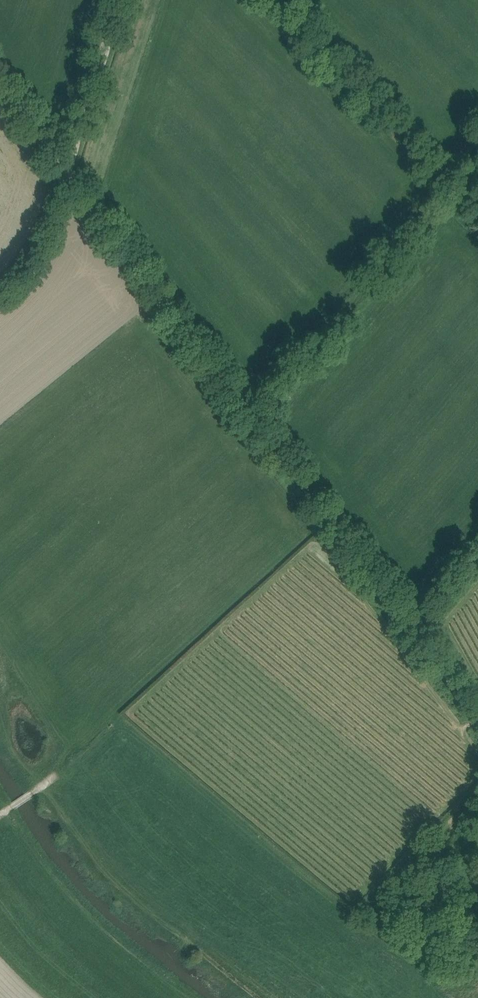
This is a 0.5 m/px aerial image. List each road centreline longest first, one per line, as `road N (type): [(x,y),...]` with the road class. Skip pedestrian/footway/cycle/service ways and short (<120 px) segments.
road 1 (track): [(73,167),(477,707)]
road 2 (track): [(273,0),(436,174),(433,206),(266,416)]
road 3 (unclassified): [(0,292),(43,249),(62,207),(126,0)]
road 4 (track): [(35,790),(44,785),(106,877),(258,997)]

